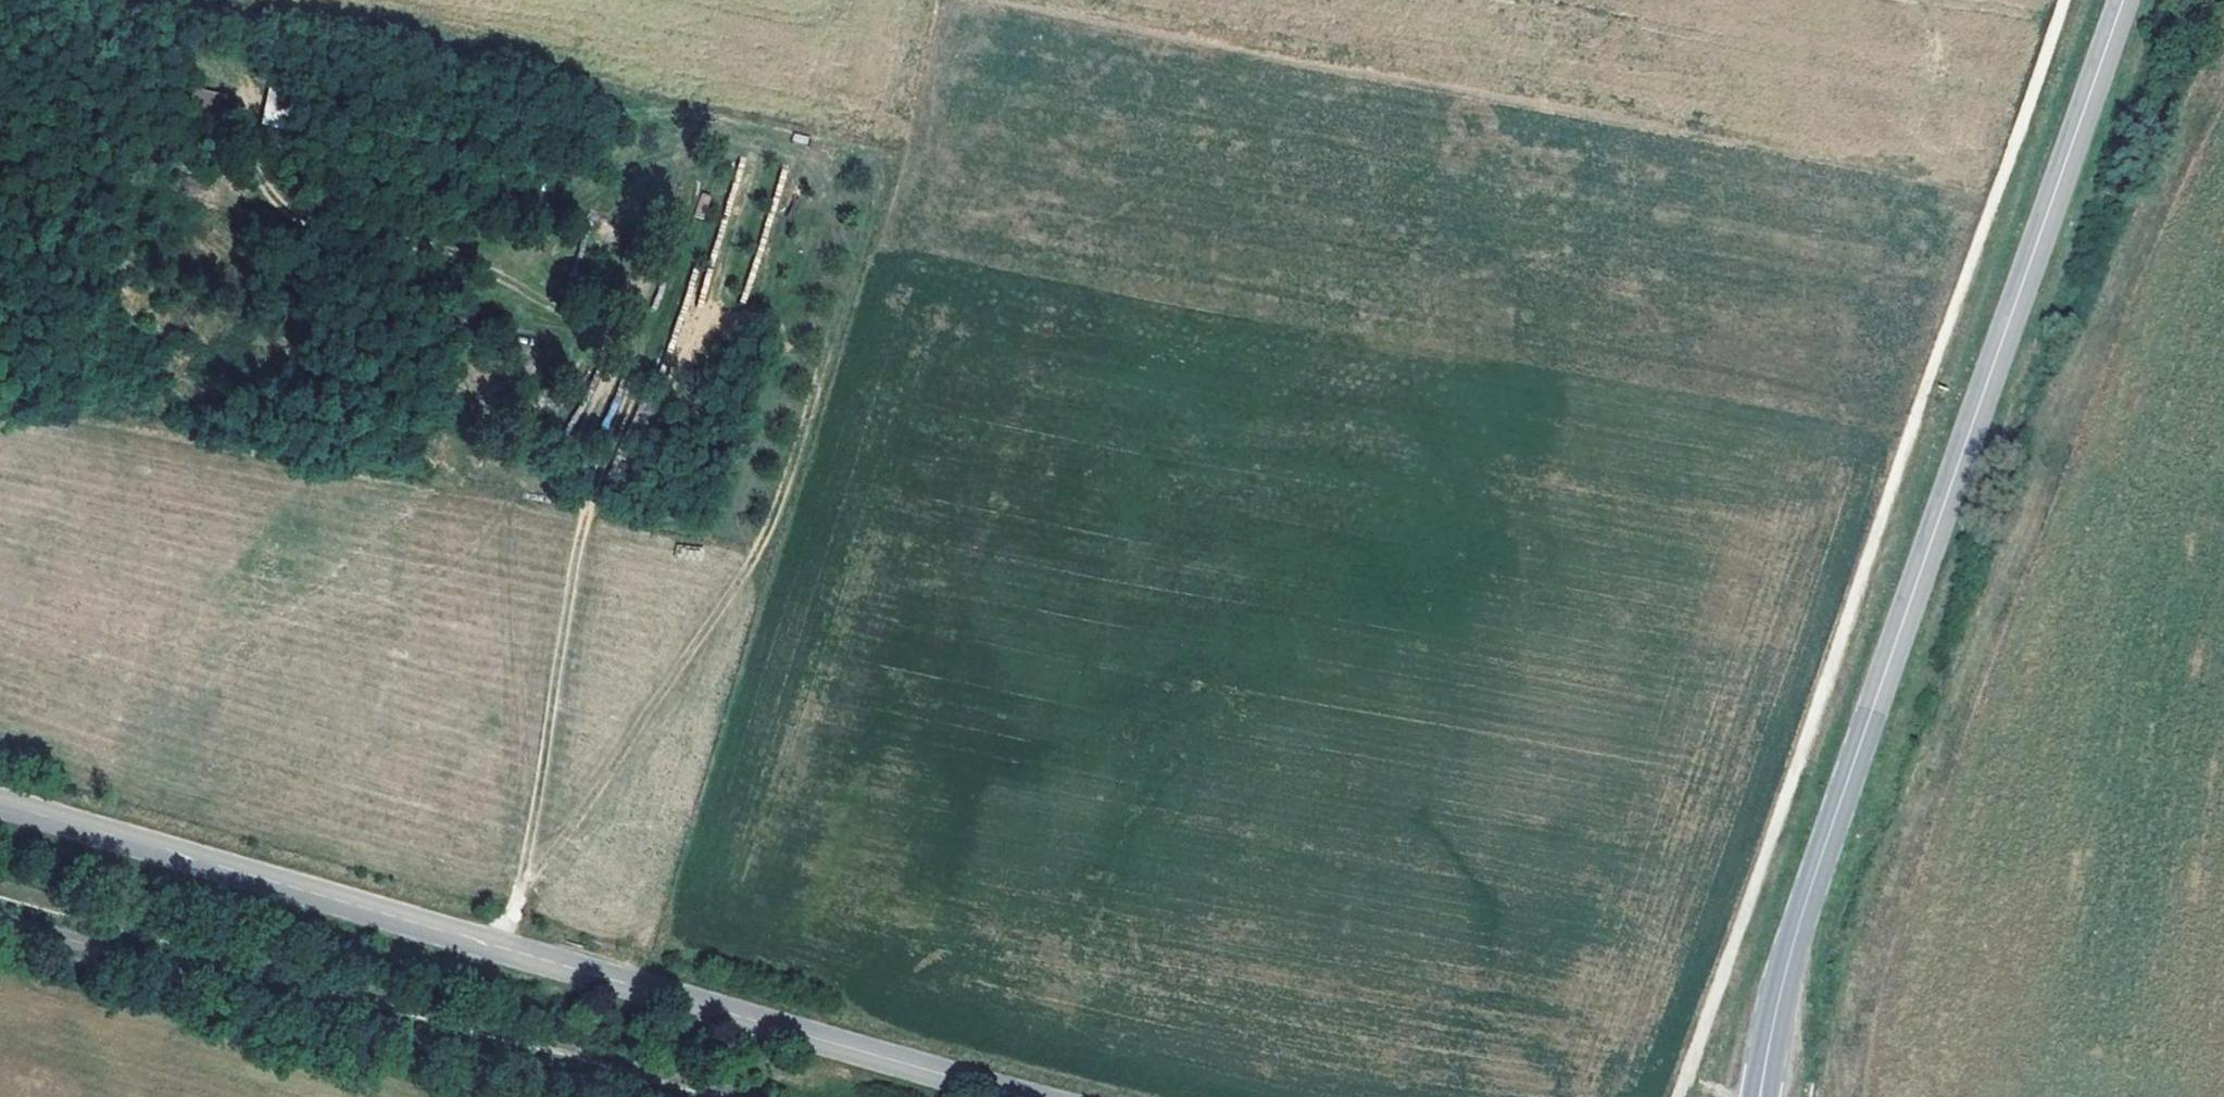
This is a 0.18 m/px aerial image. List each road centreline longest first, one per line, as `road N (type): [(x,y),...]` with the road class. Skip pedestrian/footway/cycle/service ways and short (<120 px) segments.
road 1 (tertiary): [(2123,0),(1810,882),(1759,1096)]
road 2 (tertiary): [(1029,1096),(0,806)]

